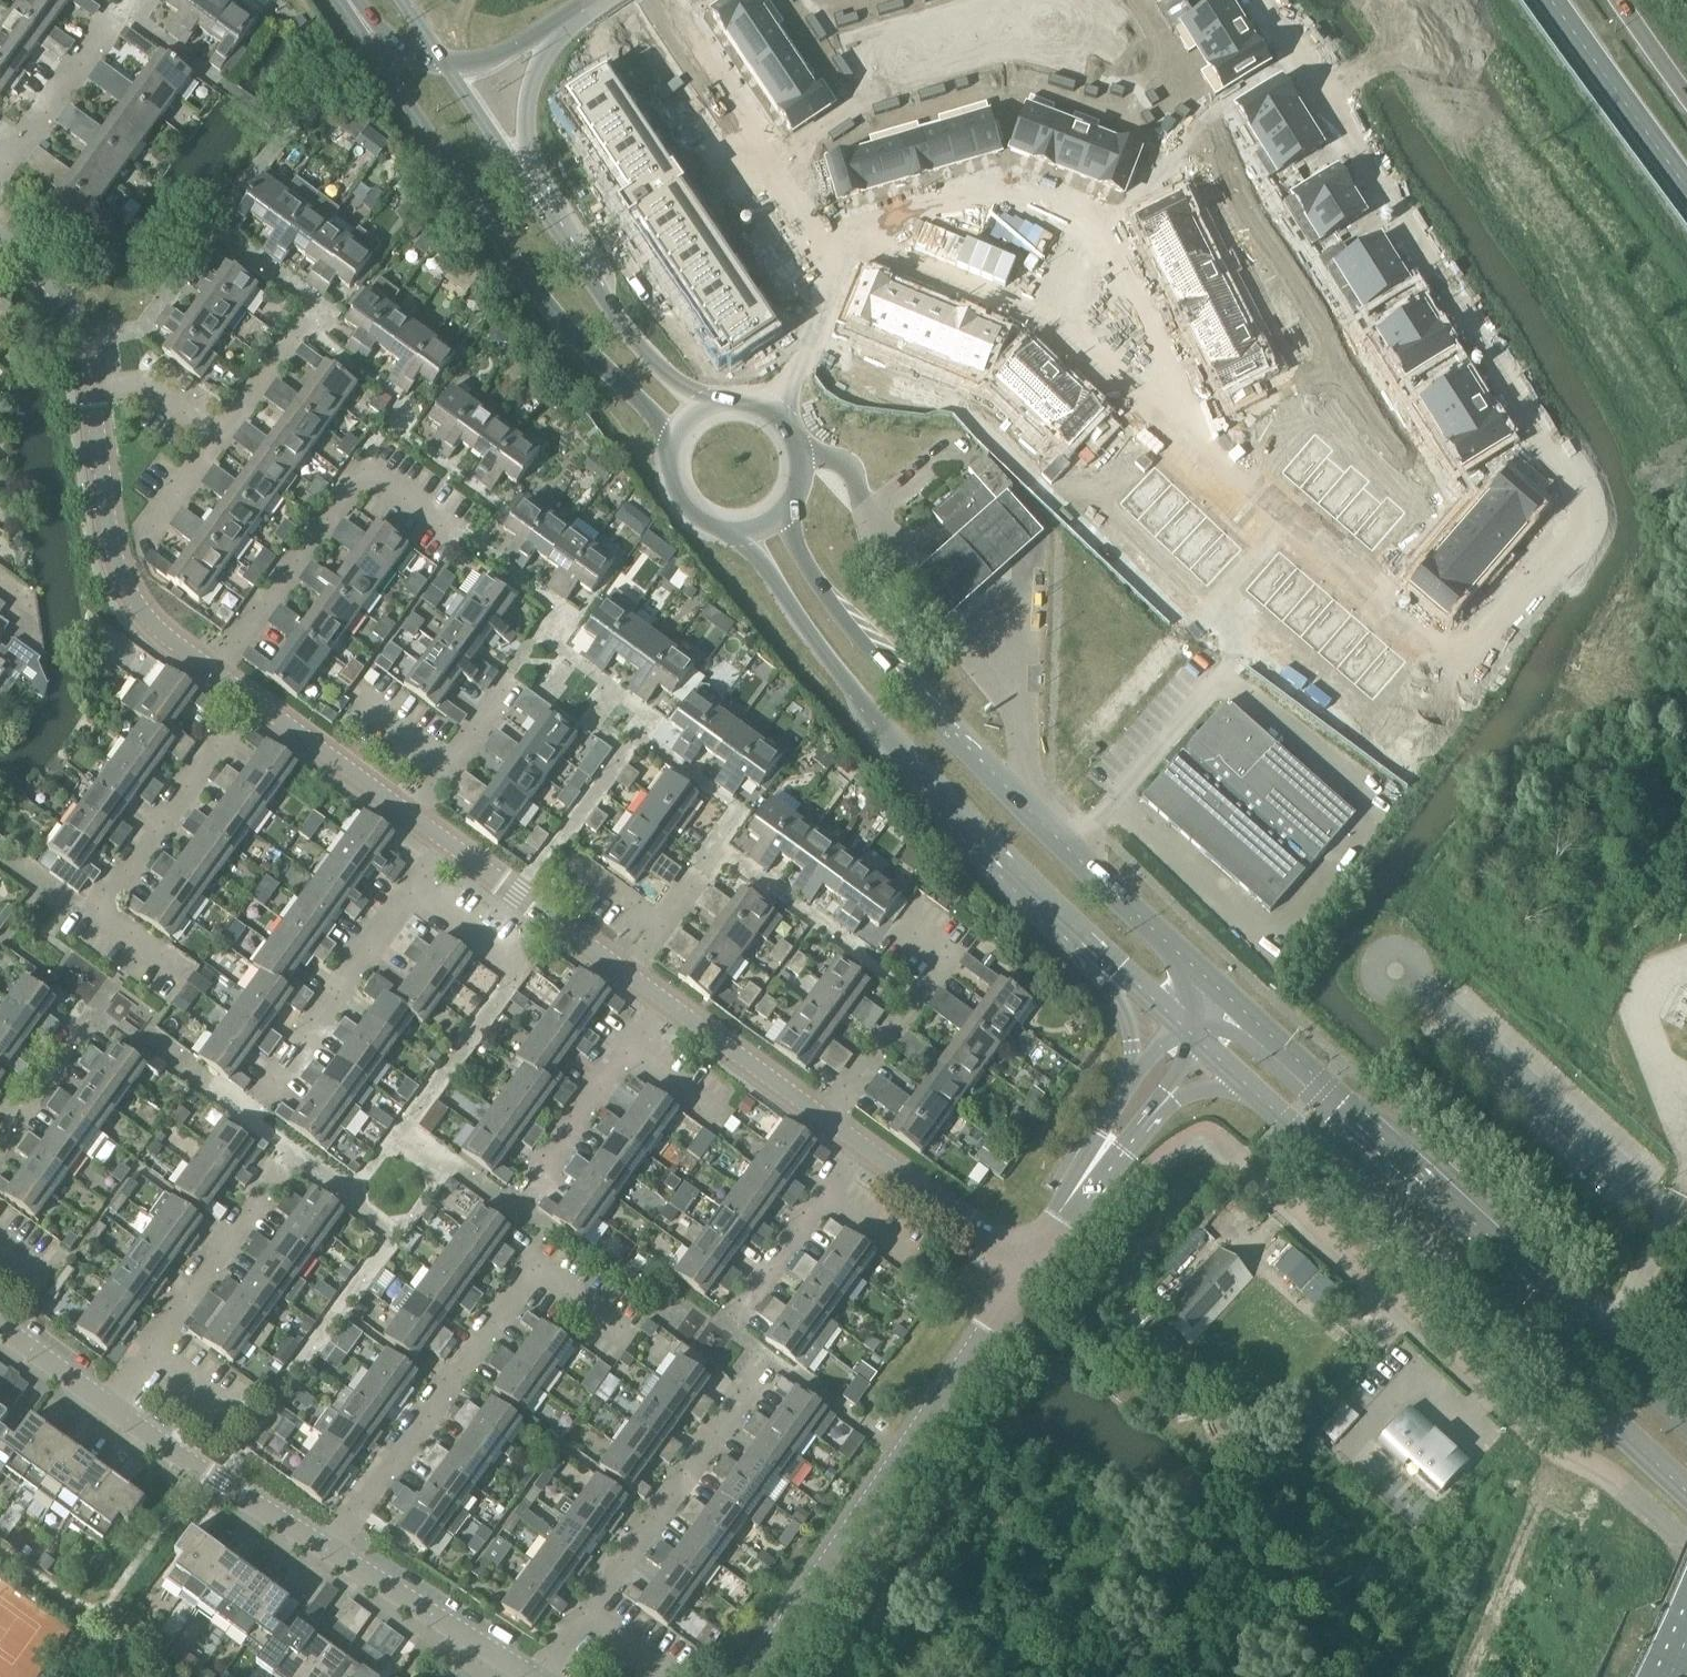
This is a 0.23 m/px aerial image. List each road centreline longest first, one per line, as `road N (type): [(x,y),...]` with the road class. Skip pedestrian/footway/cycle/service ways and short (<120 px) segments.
road 1 (residential): [(1238,487),(1461,691),(1585,522),(1254,0)]
road 2 (secondary): [(1216,997),(834,606),(777,514)]
road 3 (residential): [(1238,487),(1109,224),(1005,181),(832,242)]
road 4 (secondary): [(739,529),(811,638),(1095,950)]
road 5 (secondary): [(366,21),(556,313),(678,454)]
road 6 (unclassified): [(758,1676),(908,1459),(1027,1267)]
road 7 (residential): [(832,242),(1041,316),(1146,417),(1238,487)]
road 8 (secondary): [(1565,1313),(1216,997)]
road 9 (residential): [(544,1676),(766,1360)]
road 10 (unclassified): [(1332,1168),(1296,1208),(1493,1393),(1532,1350)]
road 11 (residential): [(245,1122),(452,845)]
road 12 (residential): [(333,1542),(531,1271)]
road 13 (residential): [(91,380),(107,525),(121,572),(148,618),(216,671)]
road 14 (residential): [(111,1404),(288,1156)]
road 15 (residential): [(700,0),(681,13),(832,242)]
road 16 (secondary): [(1332,1168),(1532,1350)]
road 17 (residential): [(98,916),(252,697)]
road 18 (residential): [(511,1212),(665,1000)]
road 19 (residential): [(333,1542),(111,1404)]
road 20 (secondary): [(720,415),(655,359),(552,219)]
road 21 (residential): [(216,671),(363,472)]
road 22 (residential): [(536,1676),(333,1542)]
road 23 (residential): [(835,1119),(946,966),(905,934)]
road 24 (primary): [(552,219),(533,160),(530,109),(537,74),(595,5)]
road 25 (residential): [(726,1332),(859,1139)]
road 26 (primary): [(1550,0),(1686,181)]
road 27 (residential): [(452,845),(630,974)]
road 28 (residential): [(859,1139),(1027,1267)]
road 29 (secondary): [(1532,1350),(1686,1491)]
road 30 (residential): [(665,1000),(835,1119)]
road 31 (secondary): [(1095,950),(1130,1042),(1128,1092),(1110,1147)]
road 32 (residential): [(0,177),(120,15)]
road 33 (residential): [(252,697),(413,817)]
road 34 (secondary): [(1187,1037),(1332,1168)]
road 35 (unclassified): [(772,423),(800,362),(832,242)]
road 36 (secondary): [(552,219),(446,67)]
road 37 (residential): [(0,240),(70,306),(91,380)]
road 38 (residential): [(0,1141),(97,1008)]
road 39 (primary): [(446,67),(509,57),(595,5)]
road 40 (secondary): [(1686,1423),(1565,1313)]
road 41 (residential): [(413,817),(505,687)]
road 42 (residential): [(630,974),(716,855)]
road 43 (unclassified): [(1027,1267),(1110,1147)]
road 44 (residential): [(219,436),(152,390),(91,380)]
road 45 (residential): [(111,1404),(0,1322)]
road 46 (residential): [(219,436),(302,330)]
road 47 (unclassified): [(1110,1147),(1187,1037)]
road 48 (residential): [(141,538),(219,436)]
road 49 (secondary): [(1095,950),(1187,1037)]

